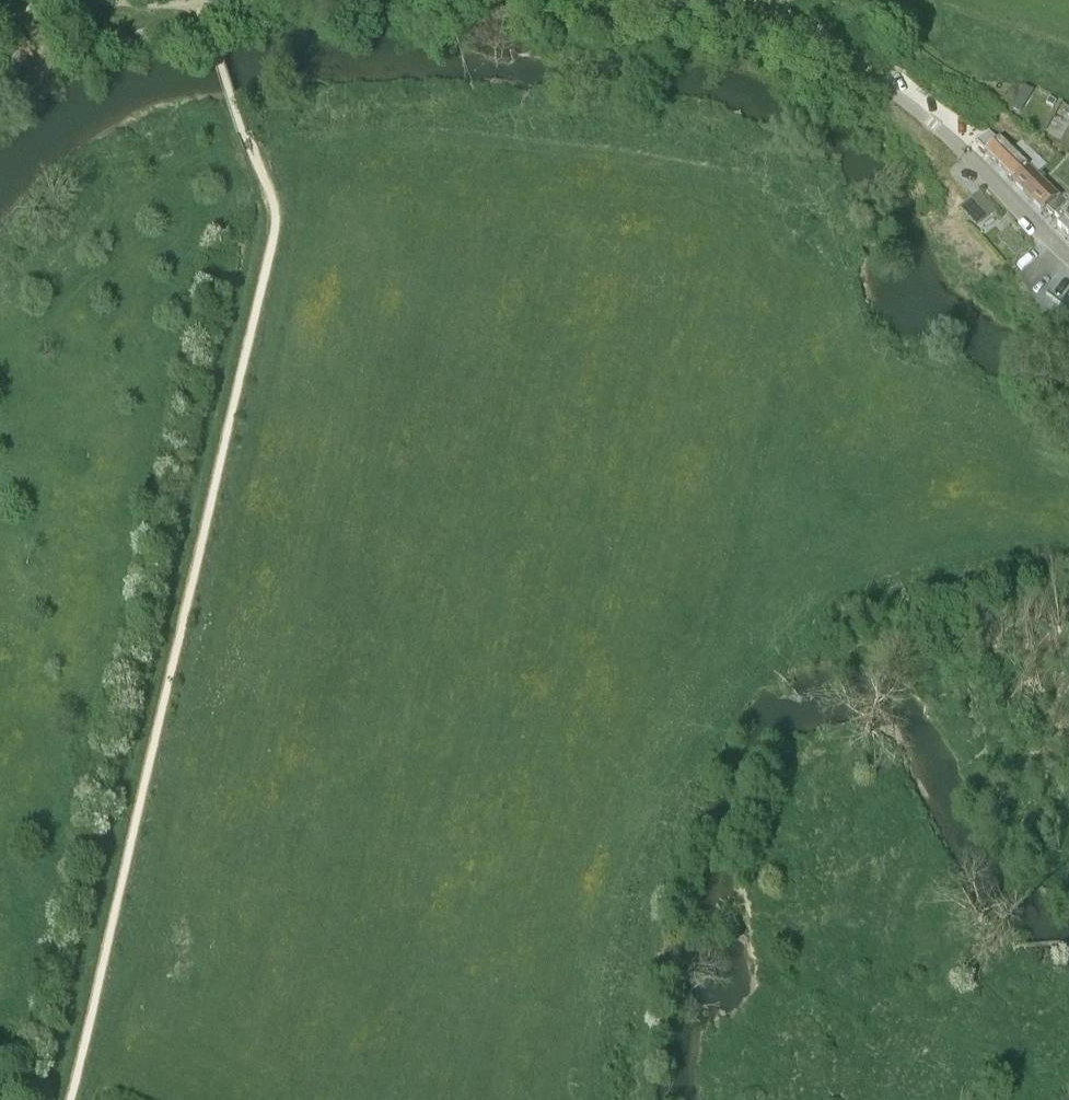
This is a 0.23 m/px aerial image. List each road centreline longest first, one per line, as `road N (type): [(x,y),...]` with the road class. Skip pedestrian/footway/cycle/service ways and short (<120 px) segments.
road 1 (track): [(70,1099),(275,218),(243,133)]
road 2 (residential): [(1068,254),(881,82),(801,23),(755,0)]

